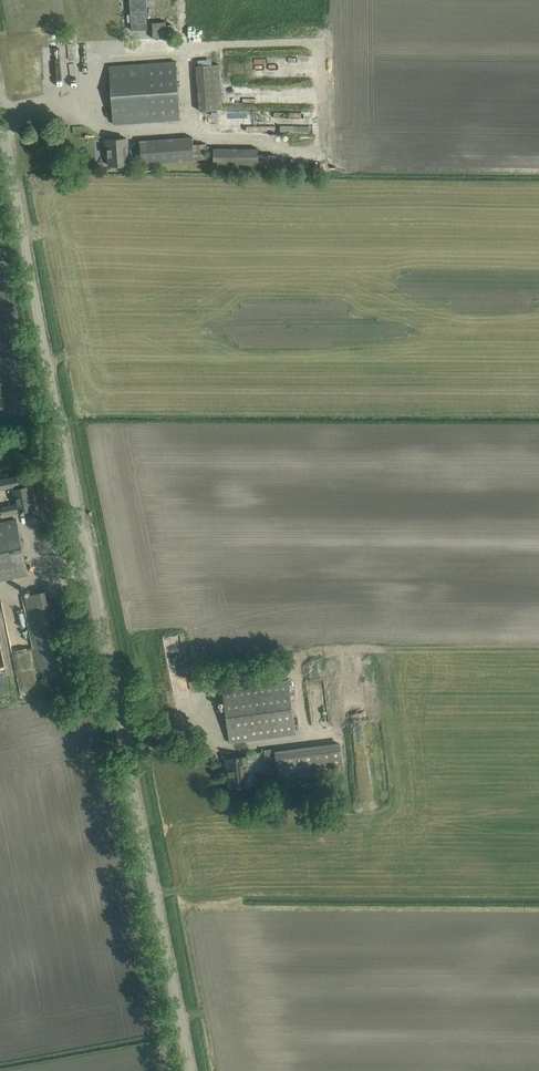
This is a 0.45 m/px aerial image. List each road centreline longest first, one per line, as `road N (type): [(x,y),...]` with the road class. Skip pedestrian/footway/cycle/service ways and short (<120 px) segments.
road 1 (unclassified): [(195,1070),(0,101)]

